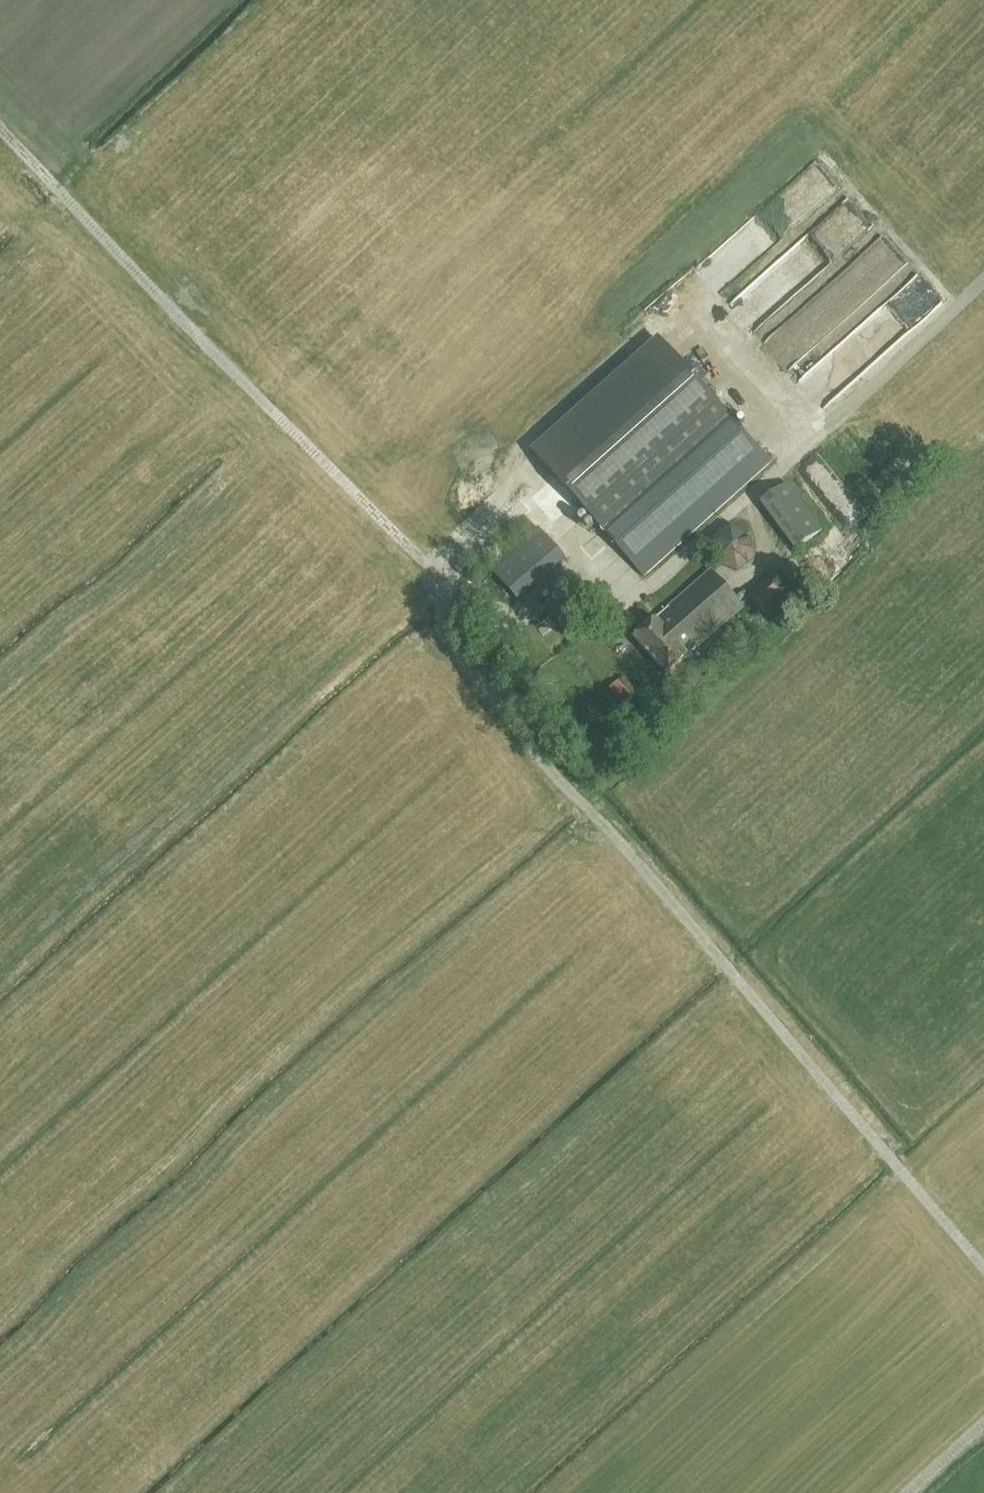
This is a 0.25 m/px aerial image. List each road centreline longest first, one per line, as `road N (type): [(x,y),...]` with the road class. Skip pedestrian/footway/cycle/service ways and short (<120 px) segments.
road 1 (unclassified): [(889,367),(983,280)]

